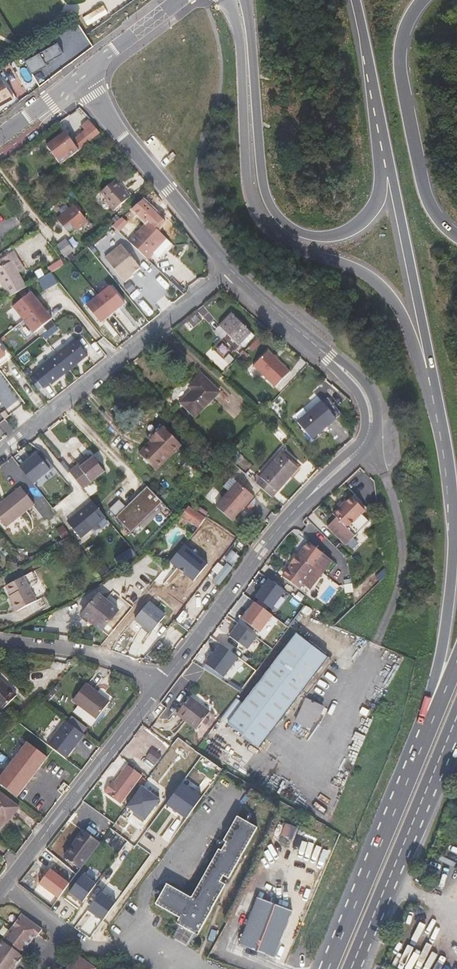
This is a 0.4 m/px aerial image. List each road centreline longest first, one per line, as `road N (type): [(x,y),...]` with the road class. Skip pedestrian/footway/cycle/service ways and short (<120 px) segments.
road 1 (residential): [(159,686),(288,519),(365,444),(371,426),(359,385),(228,267)]
road 2 (primary): [(226,0),(240,38),(247,174),(259,215),(287,243),(376,283),(404,317),(433,383)]
road 3 (trunk): [(389,167),(372,209),(347,231),(310,235),(278,215),(263,179),(247,0)]
road 4 (primary): [(433,383),(453,526),(430,727)]
road 5 (residential): [(228,267),(0,453)]
road 6 (primary): [(351,968),(456,716)]
road 7 (primary): [(430,727),(330,968)]
road 8 (residential): [(2,885),(159,686)]
road 9 (trunk): [(456,235),(427,199),(400,75),(403,33),(421,0)]
road 10 (residential): [(228,267),(83,77)]
road 11 (trunk): [(389,167),(433,383)]
road 12 (trunk): [(355,0),(389,167)]
road 13 (residential): [(159,686),(49,646),(0,641)]
road 14 (residential): [(83,77),(182,0)]
road 15 (residential): [(2,885),(67,933),(40,968)]

